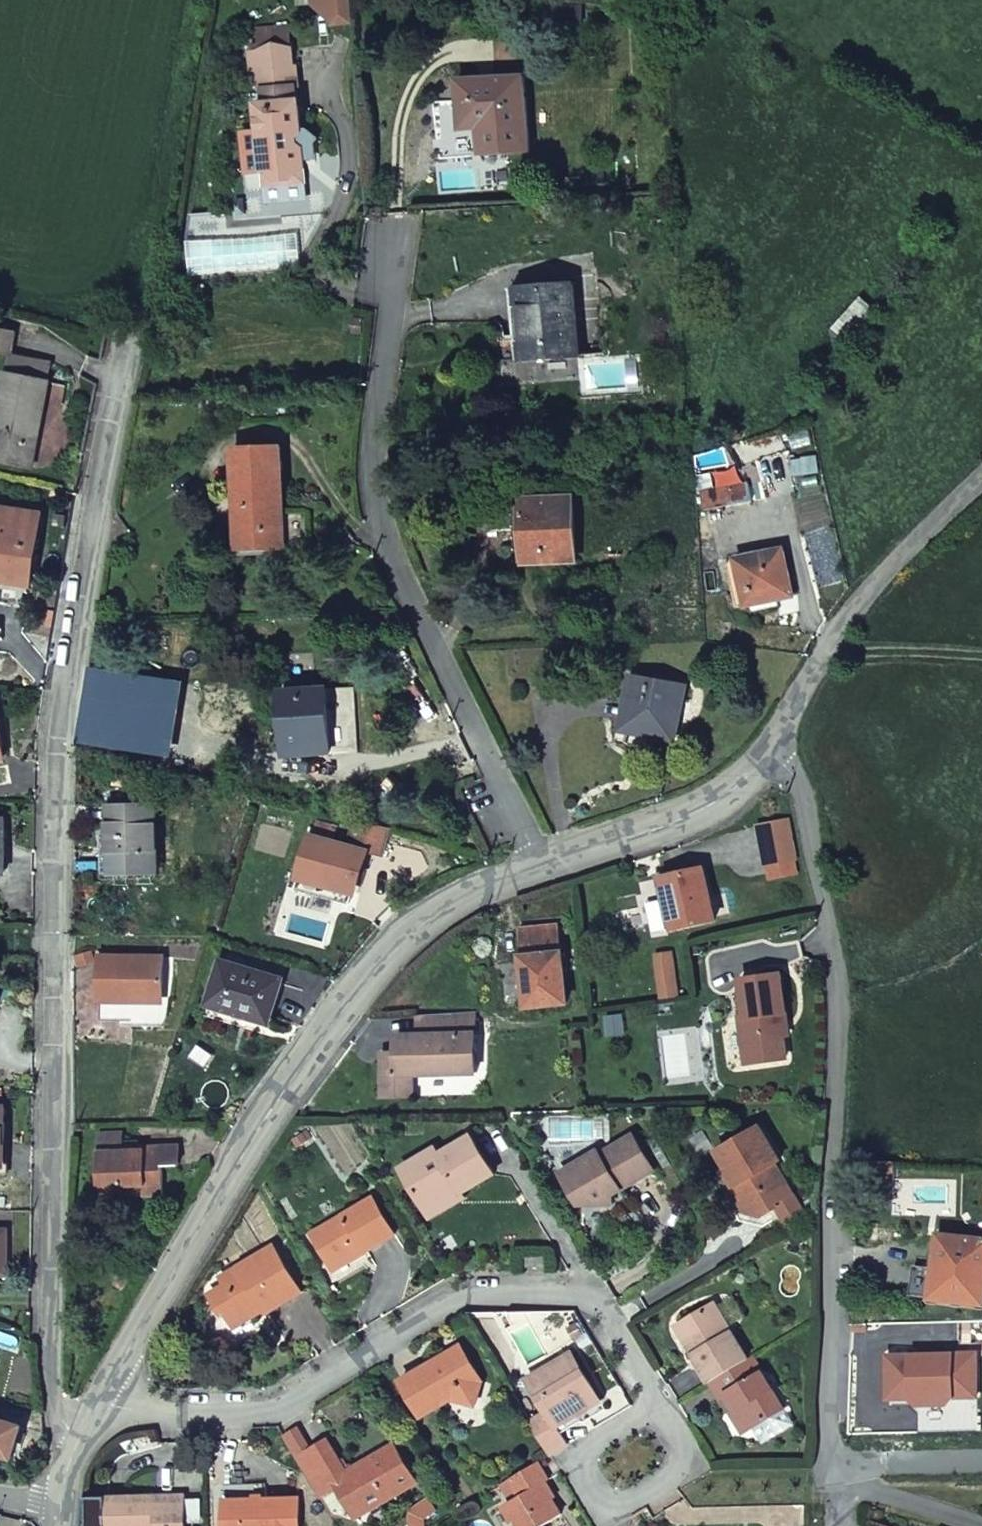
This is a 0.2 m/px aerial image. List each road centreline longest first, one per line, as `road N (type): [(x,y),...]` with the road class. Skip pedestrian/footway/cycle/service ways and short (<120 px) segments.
road 1 (residential): [(125,343),(75,595),(57,746),(52,1360),(60,1413),(80,1439)]
road 2 (residential): [(771,749),(796,786),(833,943),(834,1463)]
road 3 (unclassified): [(98,1404),(279,1098),(372,975),(414,928),(536,867)]
road 4 (residential): [(655,1407),(590,1295),(462,1299),(277,1412),(98,1404)]
road 5 (residential): [(400,261),(373,498),(536,867)]
road 6 (unclassified): [(771,749),(845,616),(981,478)]
road 7 (unclassified): [(536,867),(678,822),(721,800),(771,749)]
road 8 (residential): [(655,1407),(572,1456),(610,1517),(691,1470)]
road 9 (residential): [(981,1525),(834,1463)]
road 10 (residential): [(834,1463),(981,1459)]

